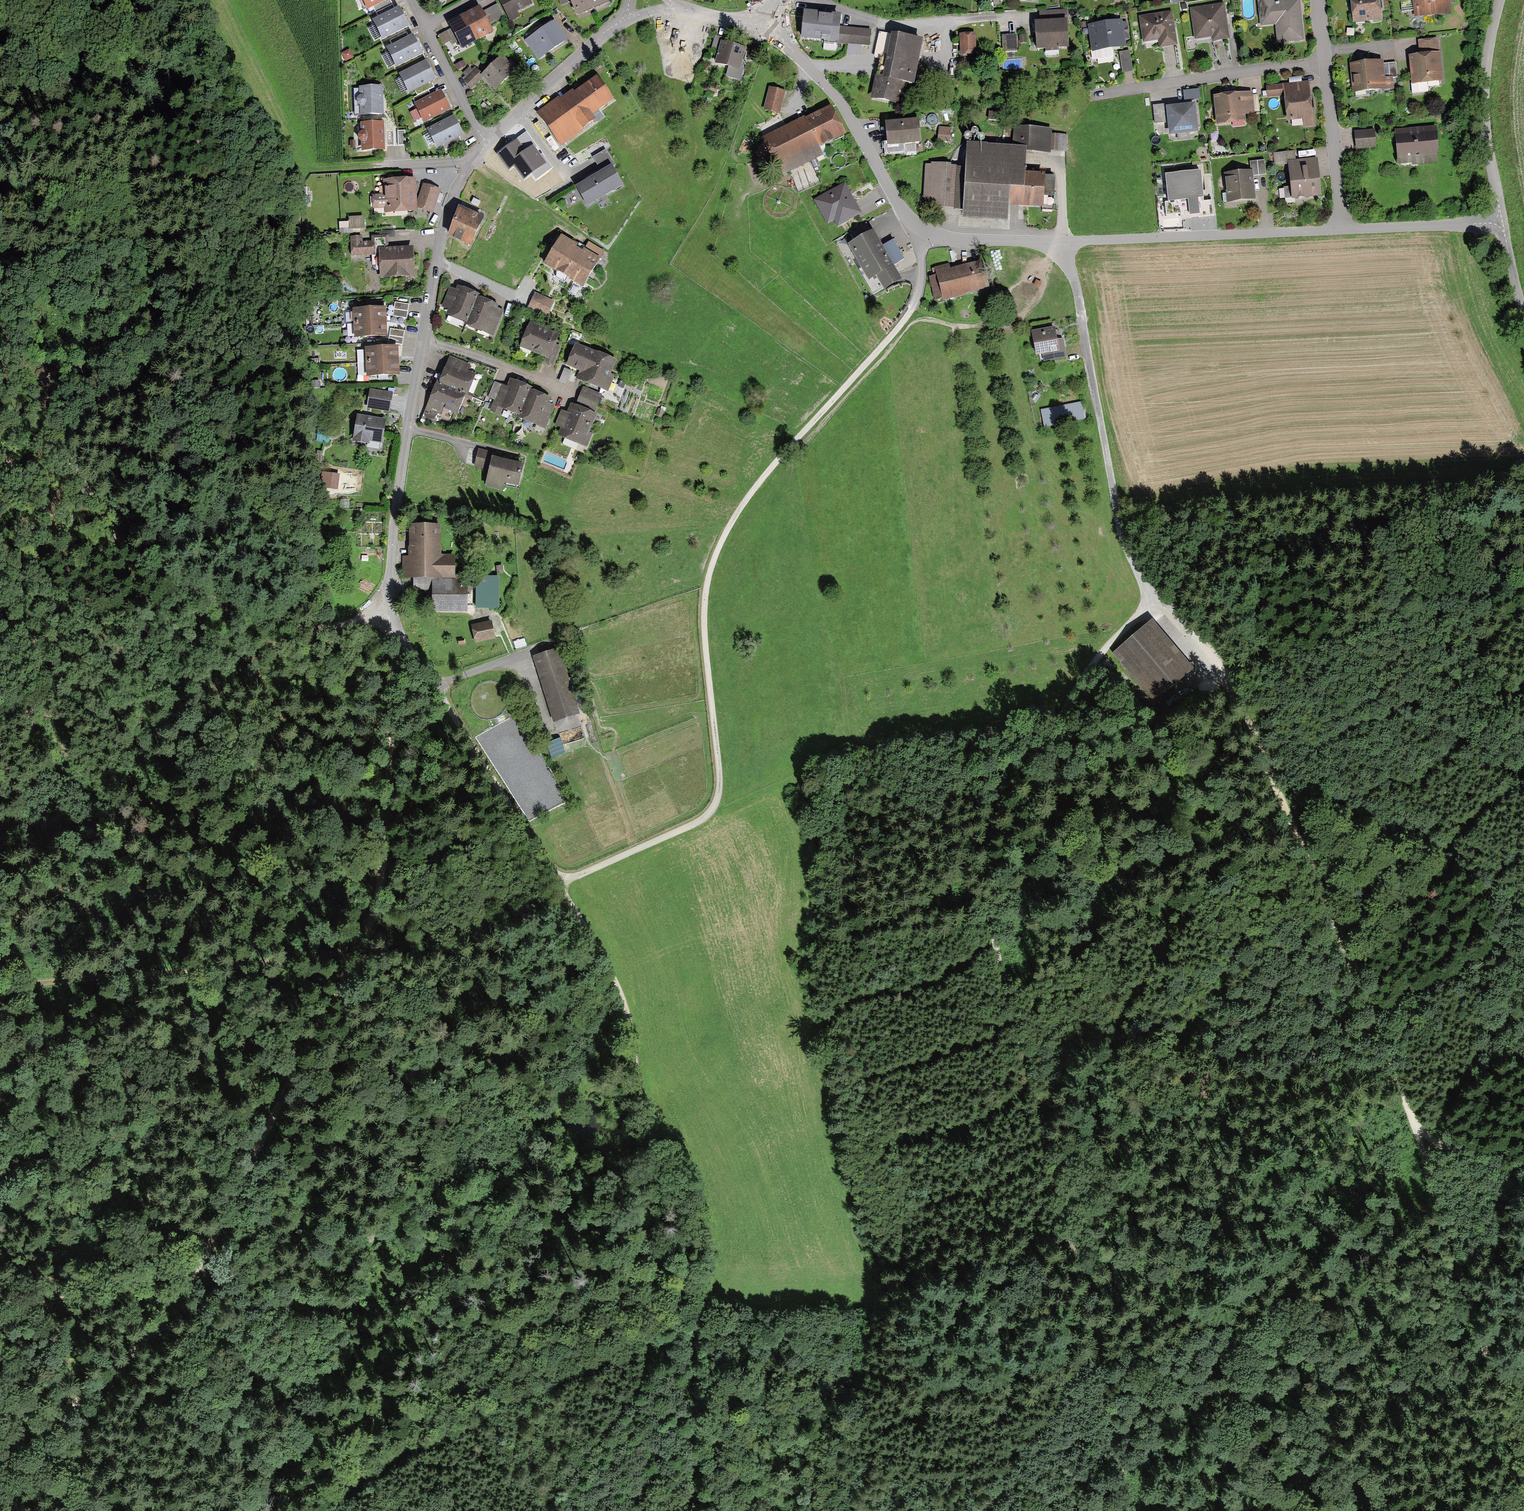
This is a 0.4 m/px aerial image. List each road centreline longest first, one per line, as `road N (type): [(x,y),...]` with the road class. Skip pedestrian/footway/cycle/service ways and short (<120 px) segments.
road 1 (track): [(560,882),(398,630),(378,891),(345,990),(162,1326),(87,1399),(0,1456)]
road 2 (track): [(1150,598),(1074,680),(986,832),(979,859),(1133,1510)]
road 3 (track): [(1214,670),(1246,719),(1421,1139),(1523,1478)]
road 4 (track): [(560,882),(705,818),(718,800),(703,625),(720,539),(790,447),(908,317),(922,270),(921,232)]
road 5 (track): [(690,1510),(702,1297),(627,1012),(560,882)]
road 6 (track): [(392,600),(345,625),(310,629),(122,540),(80,482),(0,327)]
road 7 (residential): [(398,630),(391,526),(443,228),(453,196),(486,145)]
road 8 (track): [(698,1334),(462,1413),(391,1459),(347,1510)]
road 9 (residential): [(1061,245),(921,232),(840,99),(770,28)]
road 10 (track): [(350,969),(270,962),(0,987)]
road 11 (residential): [(1061,245),(1128,558)]
road 12 (residential): [(1341,230),(1061,245)]
road 13 (residential): [(1324,63),(1093,96)]
road 14 (residential): [(1499,0),(1485,72),(1485,137),(1502,221)]
road 15 (track): [(195,1266),(0,1319)]
road 16 (residential): [(486,145),(621,20)]
road 17 (residential): [(1341,230),(1324,63)]
road 18 (residential): [(1502,221),(1341,230)]
road 19 (residential): [(486,145),(424,28)]

